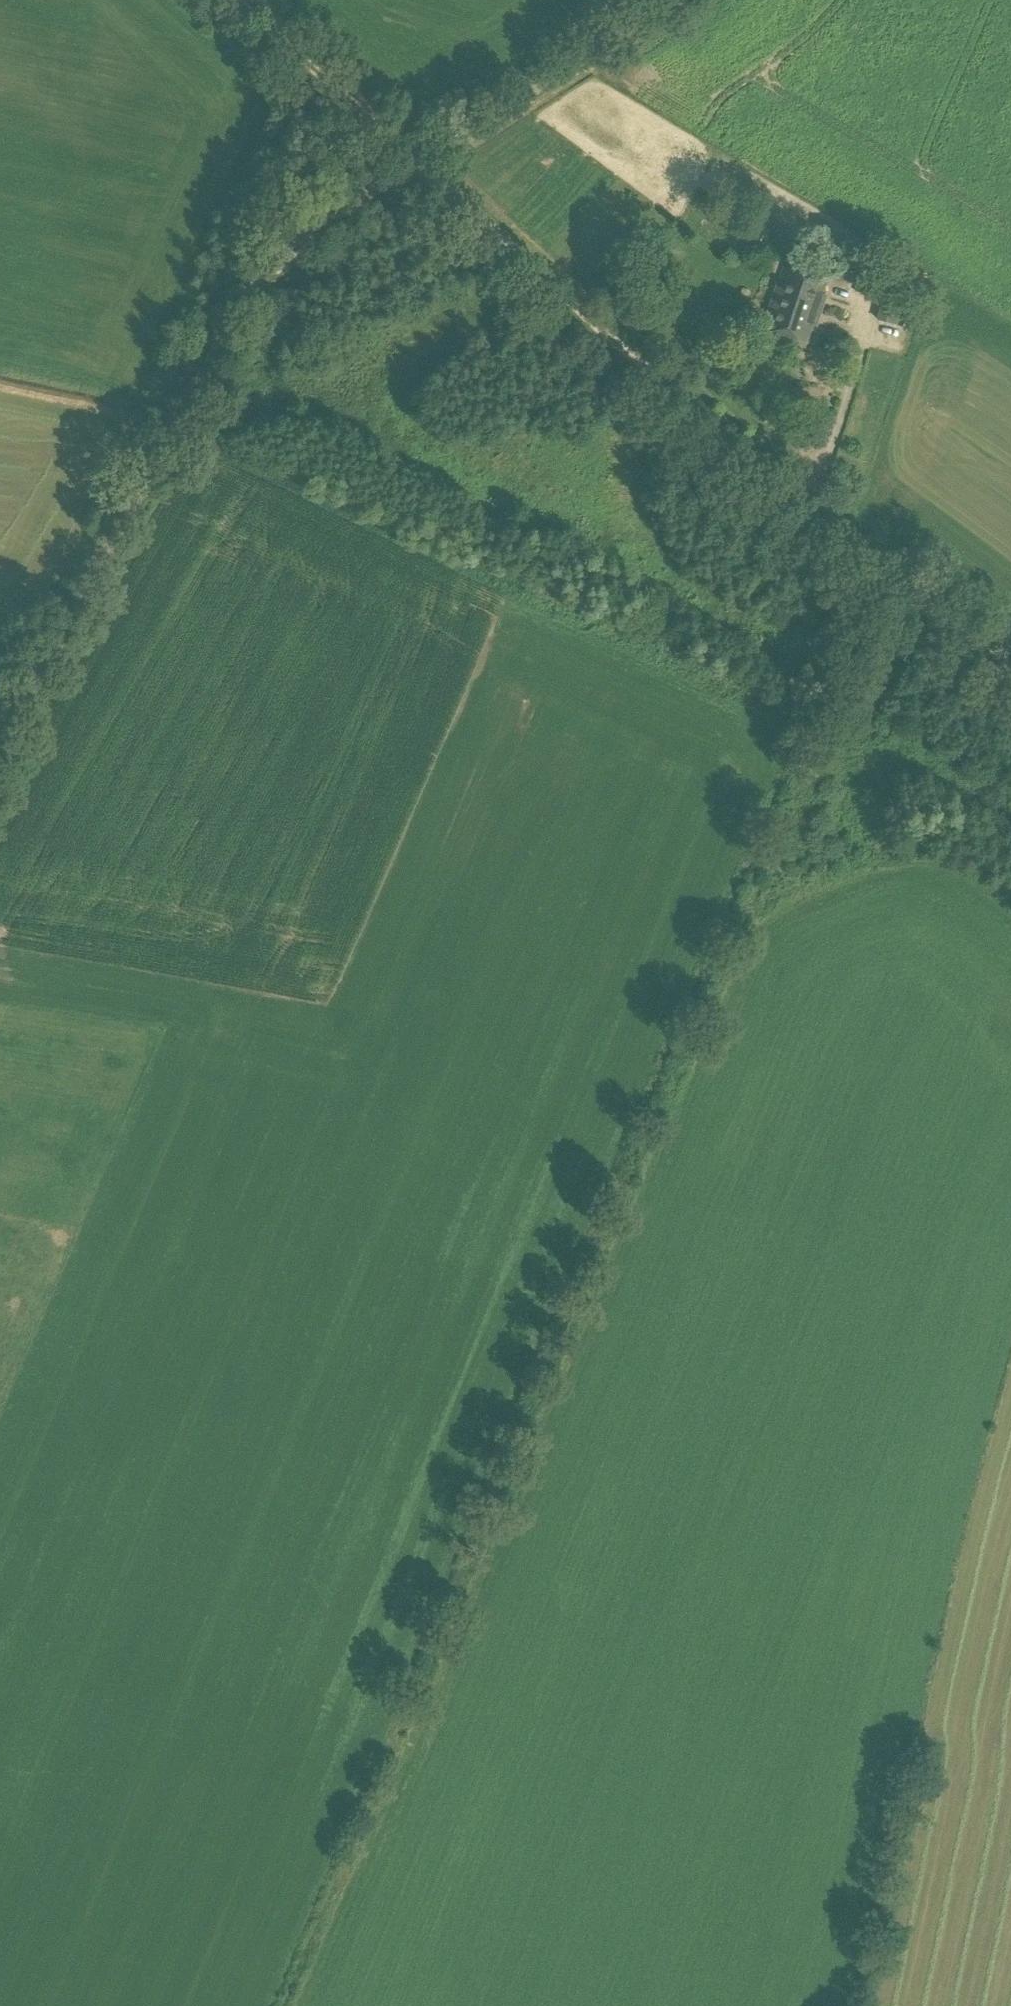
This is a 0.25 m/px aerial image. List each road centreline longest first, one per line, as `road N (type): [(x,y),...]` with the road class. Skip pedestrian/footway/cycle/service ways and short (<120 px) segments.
road 1 (track): [(1010,678),(239,0)]
road 2 (unclassified): [(0,736),(268,274),(349,203),(661,0)]

